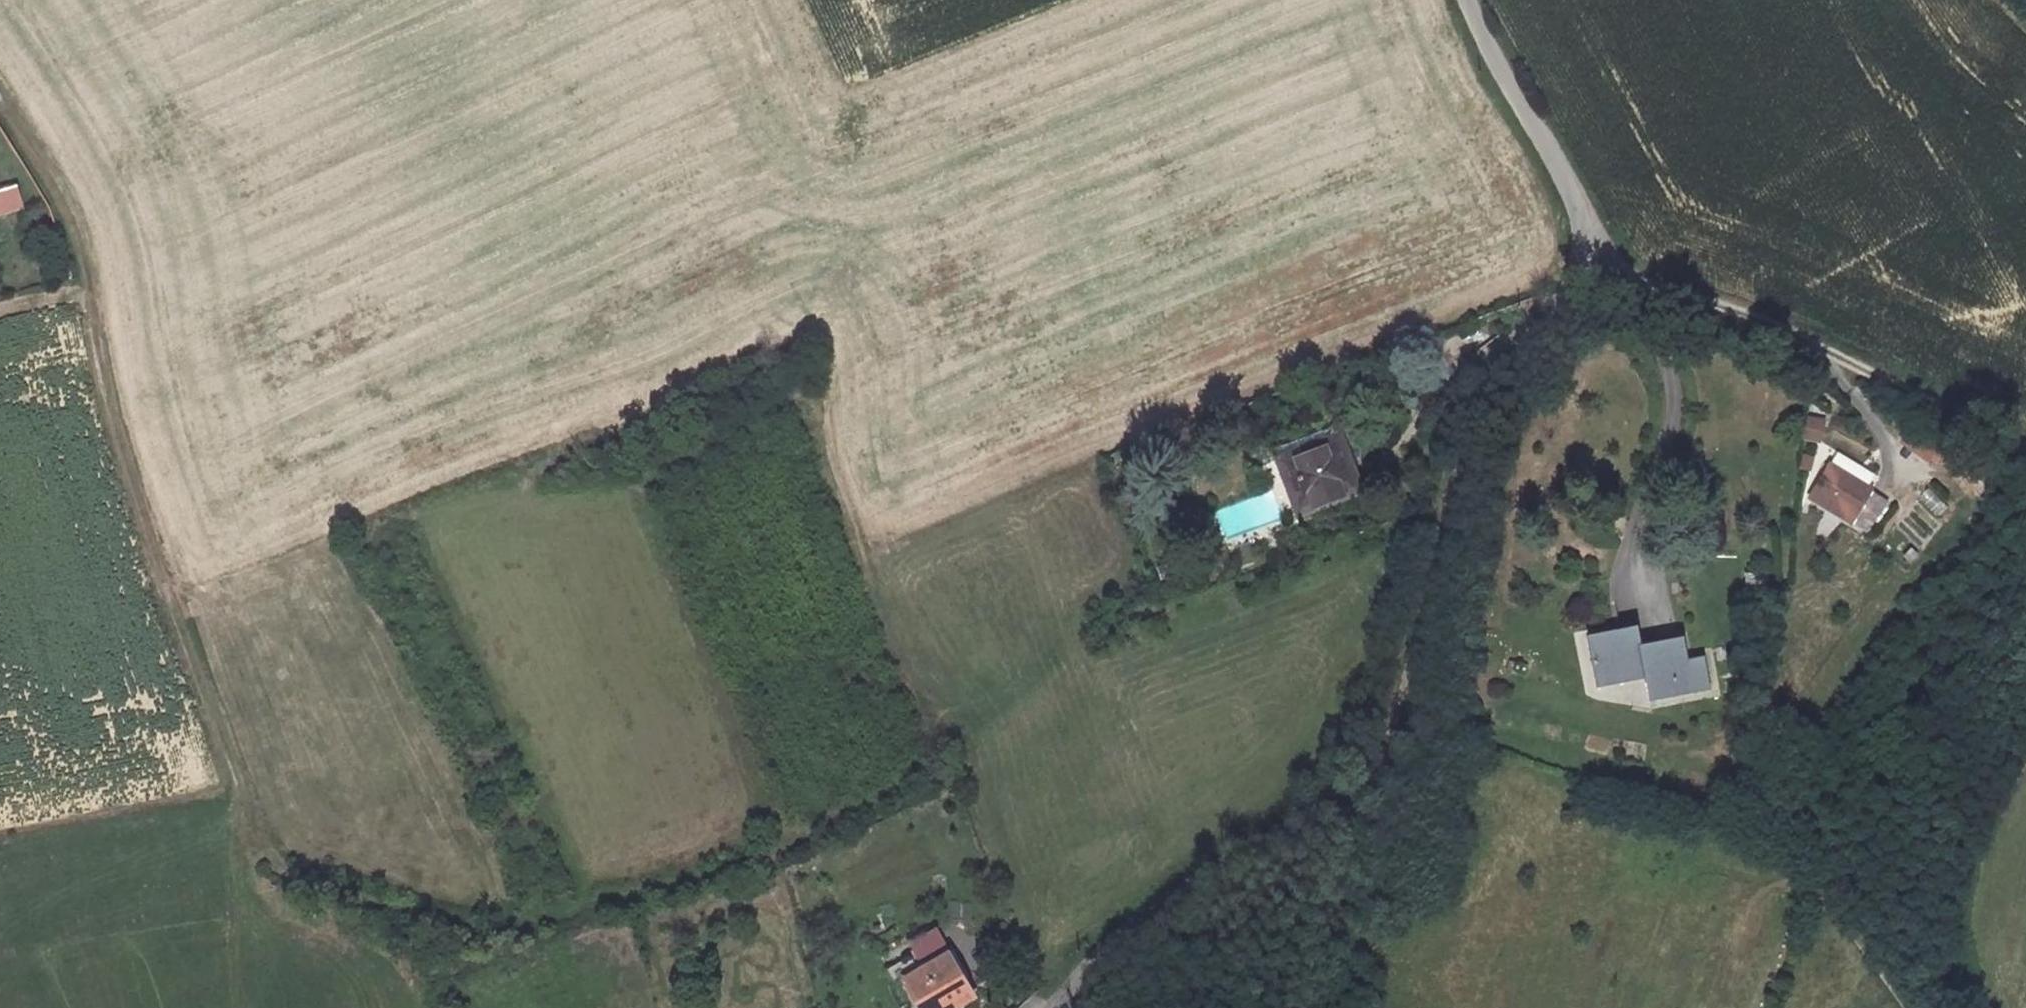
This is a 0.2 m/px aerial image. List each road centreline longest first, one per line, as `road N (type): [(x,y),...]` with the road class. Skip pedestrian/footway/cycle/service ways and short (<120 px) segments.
road 1 (track): [(0,107),(87,266),(121,429),(250,834),(275,867),(312,891),(456,932),(506,933),(764,866),(918,775)]
road 2 (residential): [(1057,1007),(1094,959),(1185,883),(1357,798),(1388,765),(1480,412),(1502,371),(1599,266)]
road 3 (residential): [(1599,266),(1581,202),(1497,63),(1472,0)]
road 4 (unclassified): [(1831,353),(1599,266)]
road 5 (track): [(2025,446),(1831,353)]
road 6 (track): [(1811,889),(1851,928),(1903,1007)]

